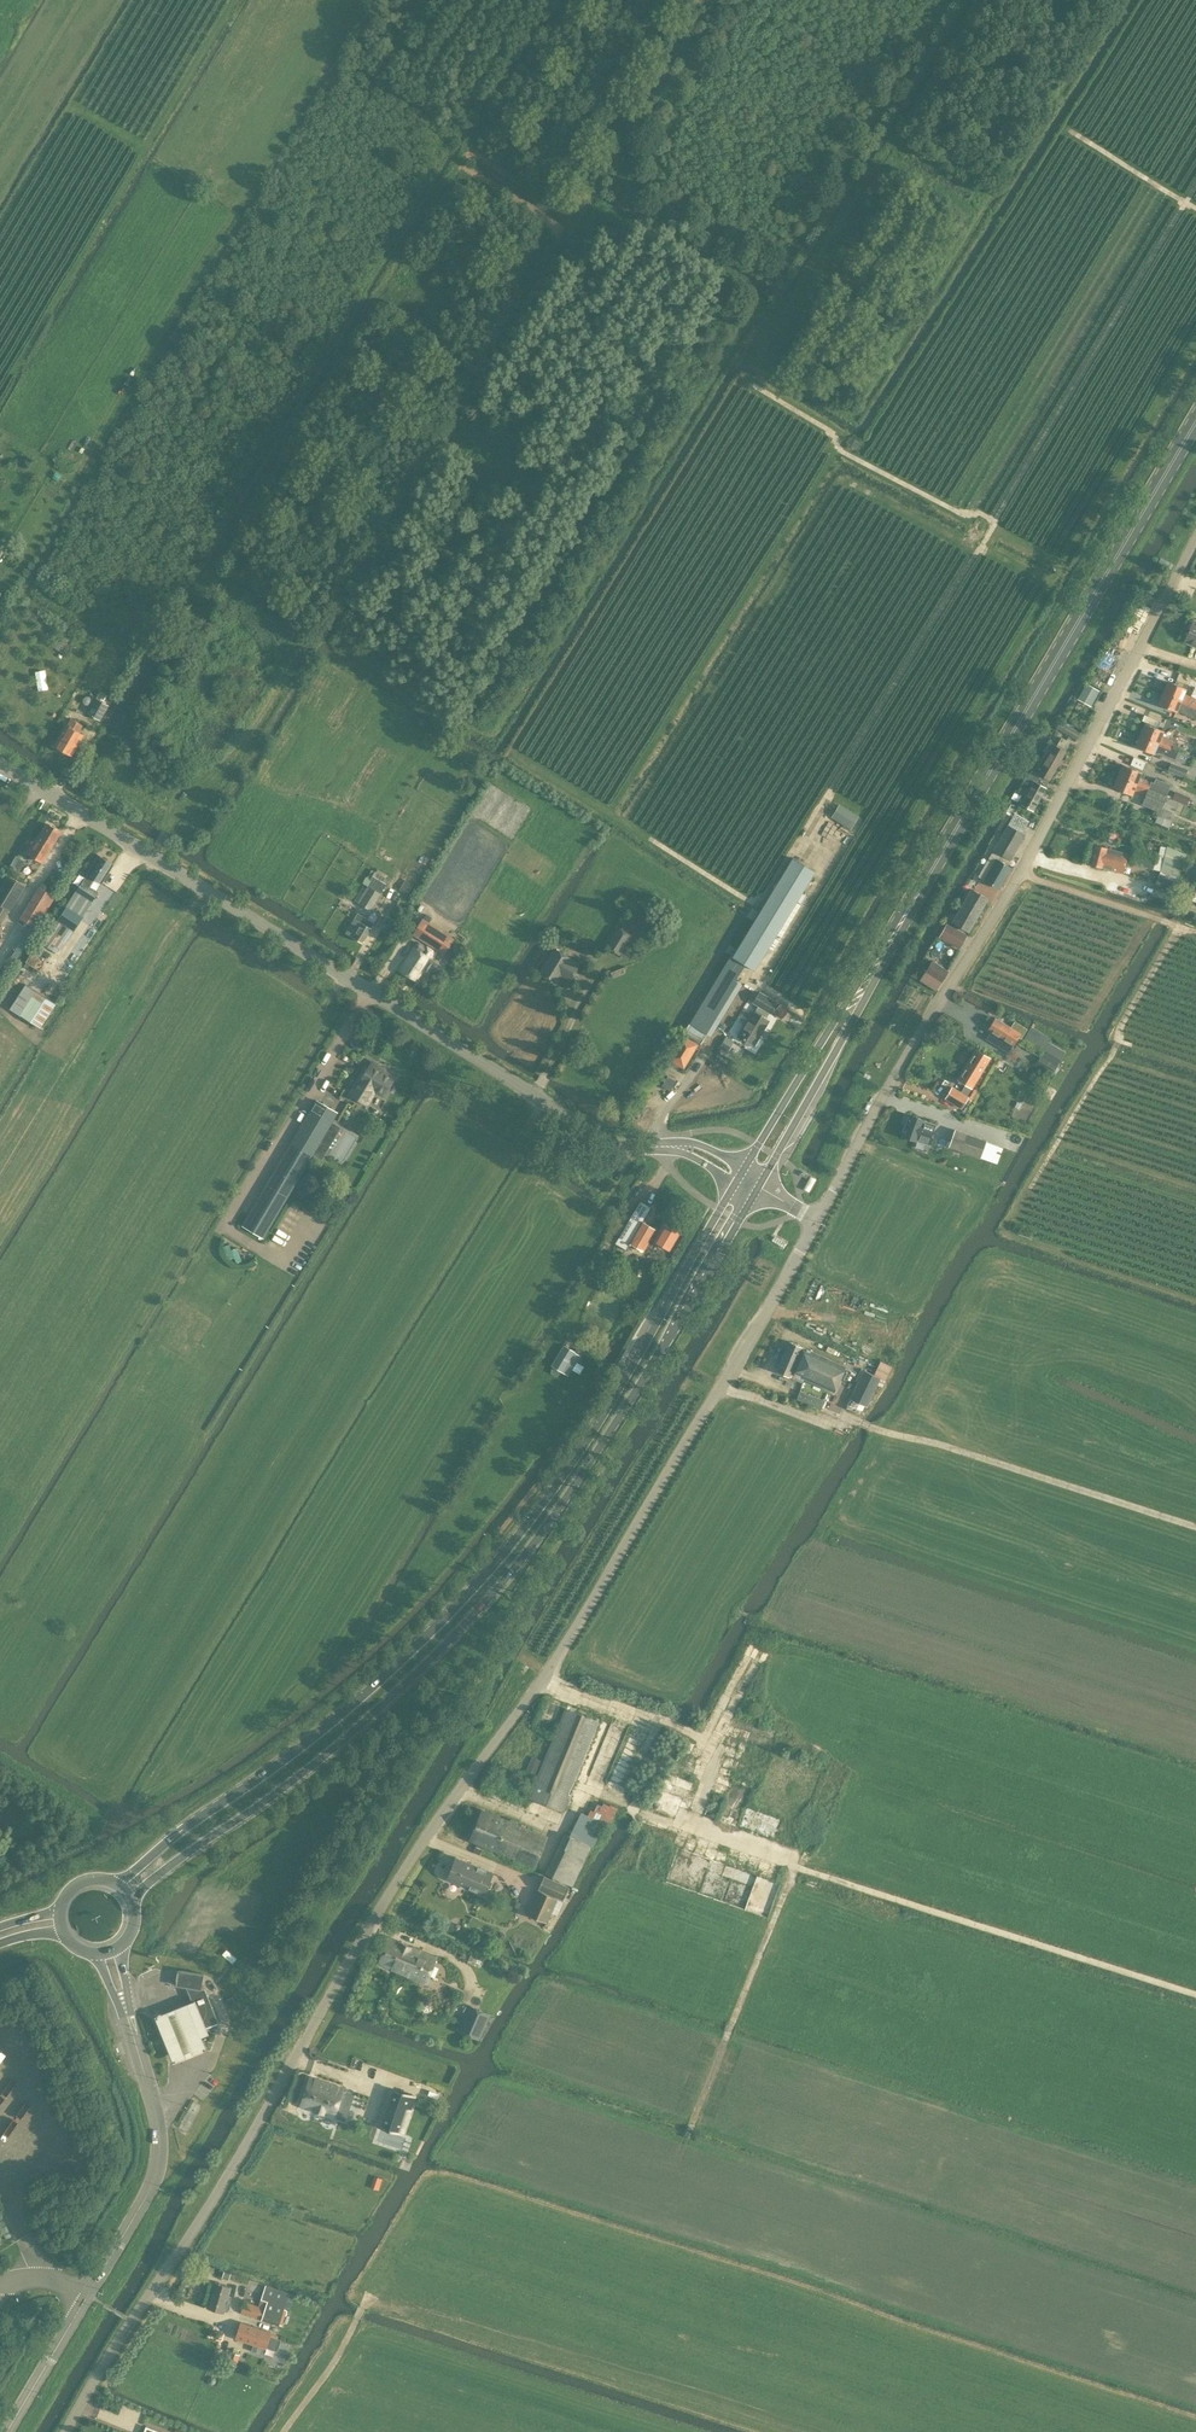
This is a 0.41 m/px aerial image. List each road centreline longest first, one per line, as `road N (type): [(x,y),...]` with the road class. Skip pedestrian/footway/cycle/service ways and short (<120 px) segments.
road 1 (unclassified): [(66,2431),(232,2170),(356,1948),(632,1535),(817,1220)]
road 2 (track): [(983,0),(766,366),(857,416),(1122,0)]
road 3 (track): [(543,254),(565,267),(605,215),(763,299),(502,728),(485,734),(357,655),(327,612)]
road 4 (track): [(173,821),(114,783),(108,764),(116,745),(185,614),(562,0)]
road 5 (primary): [(130,1901),(355,1731),(509,1575),(624,1410),(758,1186)]
road 6 (primary): [(734,1185),(596,1420),(474,1587),(349,1708),(116,1884)]
road 7 (track): [(151,857),(190,794),(250,738),(557,233),(458,168)]
road 8 (track): [(1195,1994),(654,1820),(582,1788),(562,1832),(460,1789)]
road 9 (unclassified): [(817,1220),(897,1069),(1021,870),(1195,540)]
road 10 (tertiary): [(655,1146),(623,1145),(592,1131),(0,764)]
road 11 (track): [(472,147),(560,201),(576,198),(597,169),(617,178),(771,272),(788,265),(949,0)]
road 12 (primary): [(878,966),(1195,420)]
road 13 (track): [(1195,1532),(858,1424),(828,1402),(736,1364)]
road 14 (tertiary): [(7,2431),(157,2173),(156,2116),(129,2024)]
road 15 (primary): [(758,1186),(878,966)]
road 16 (primary): [(878,966),(746,1165)]
road 17 (track): [(617,178),(729,0)]
road 18 (track): [(597,169),(693,0)]
road 19 (track): [(370,2293),(285,2431)]
road 20 (track): [(304,649),(286,615),(214,567)]

